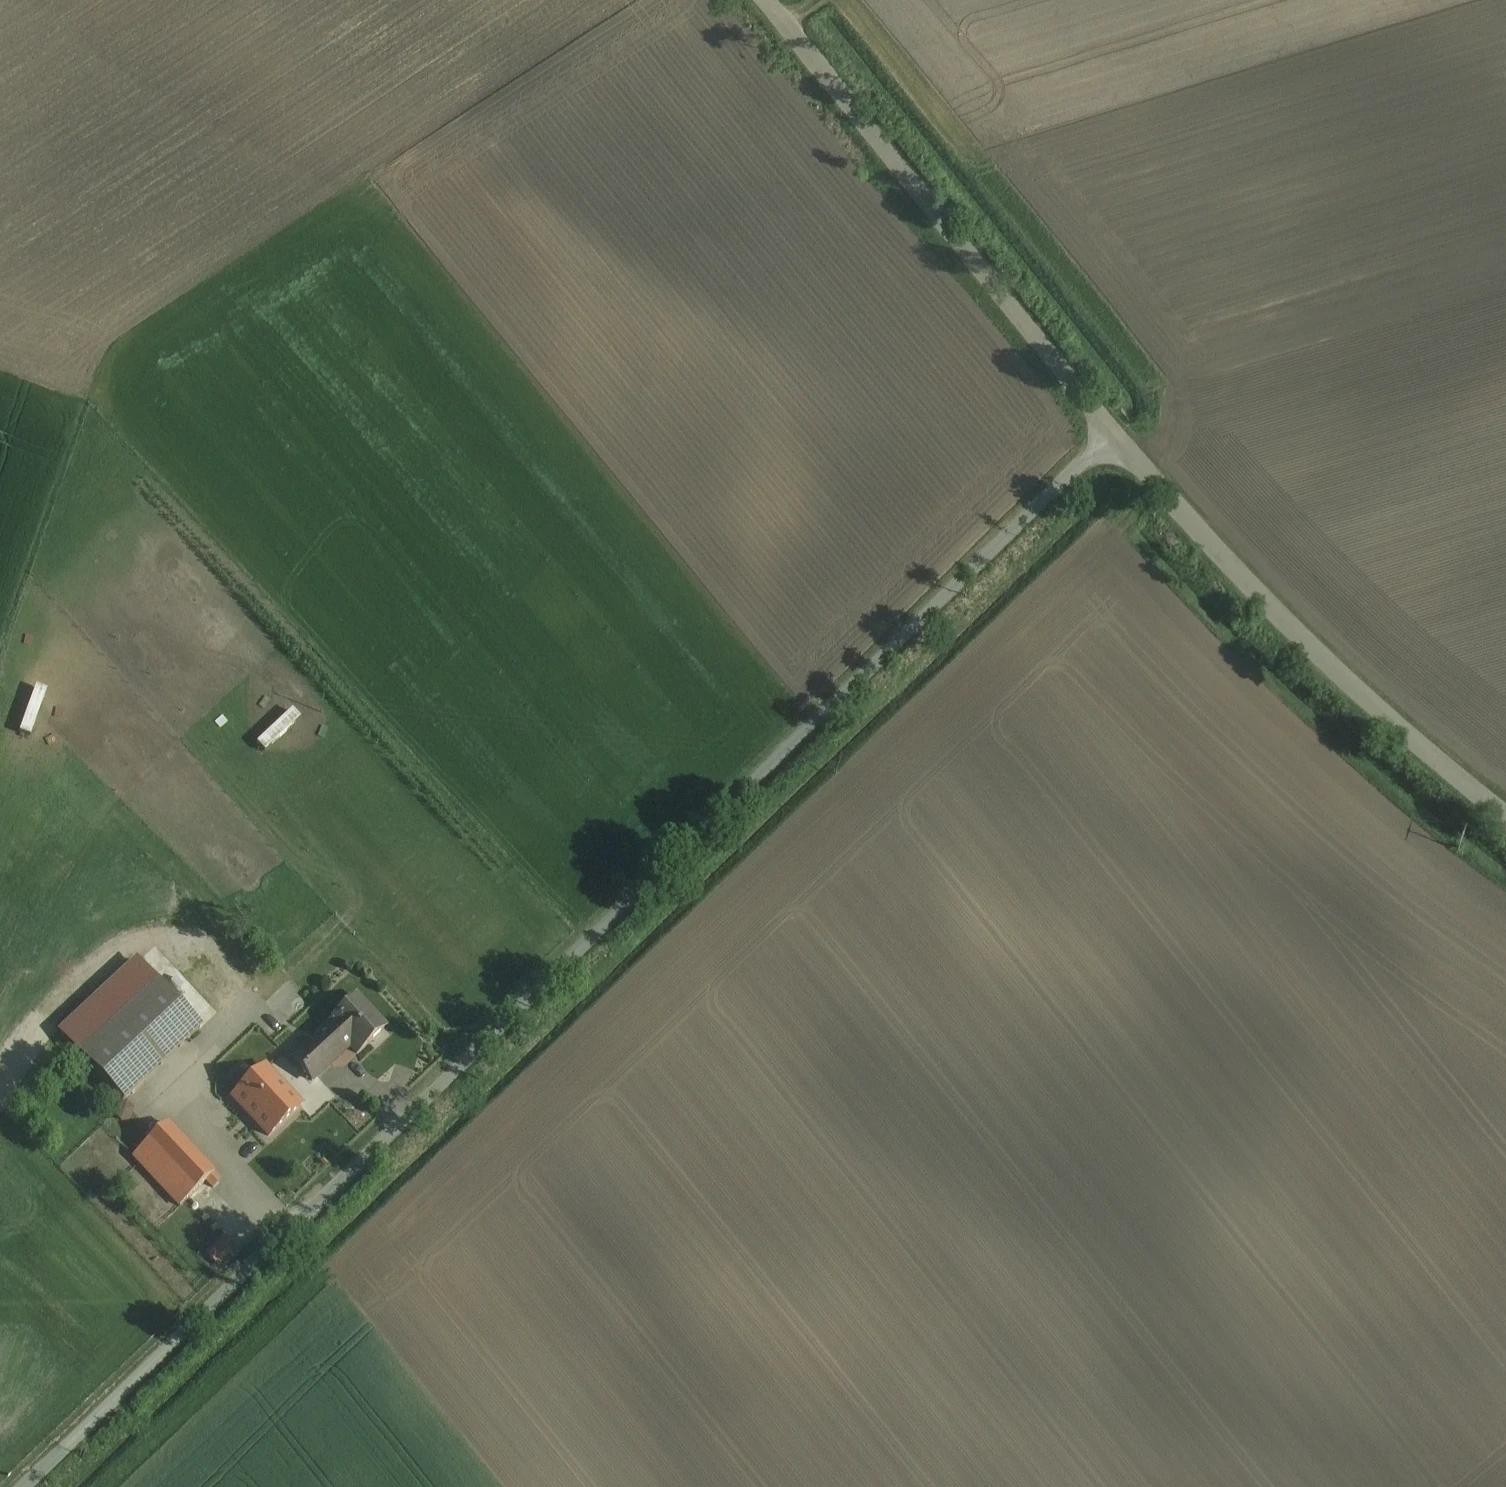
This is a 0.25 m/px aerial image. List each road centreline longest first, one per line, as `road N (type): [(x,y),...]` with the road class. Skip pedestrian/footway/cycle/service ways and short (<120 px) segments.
road 1 (unclassified): [(25,1486),(1111,436)]
road 2 (unclassified): [(765,0),(1111,436)]
road 3 (unclassified): [(1111,436),(1268,605),(1430,756),(1505,815)]

